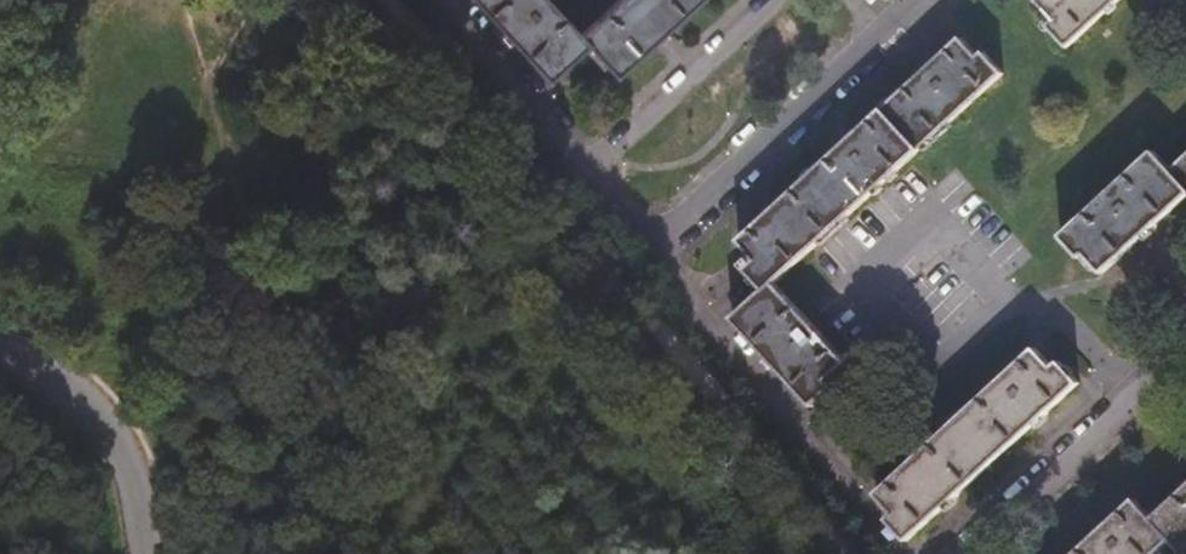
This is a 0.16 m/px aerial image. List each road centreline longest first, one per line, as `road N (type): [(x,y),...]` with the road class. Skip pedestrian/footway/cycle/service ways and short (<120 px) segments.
road 1 (track): [(850,553),(696,362),(602,280),(391,0)]
road 2 (residential): [(896,553),(647,255)]
road 3 (residential): [(912,0),(647,255)]
road 4 (residential): [(647,255),(569,169),(438,0)]
road 5 (residential): [(1185,336),(945,553)]
road 6 (unclassified): [(0,355),(75,378),(124,447),(143,553)]

